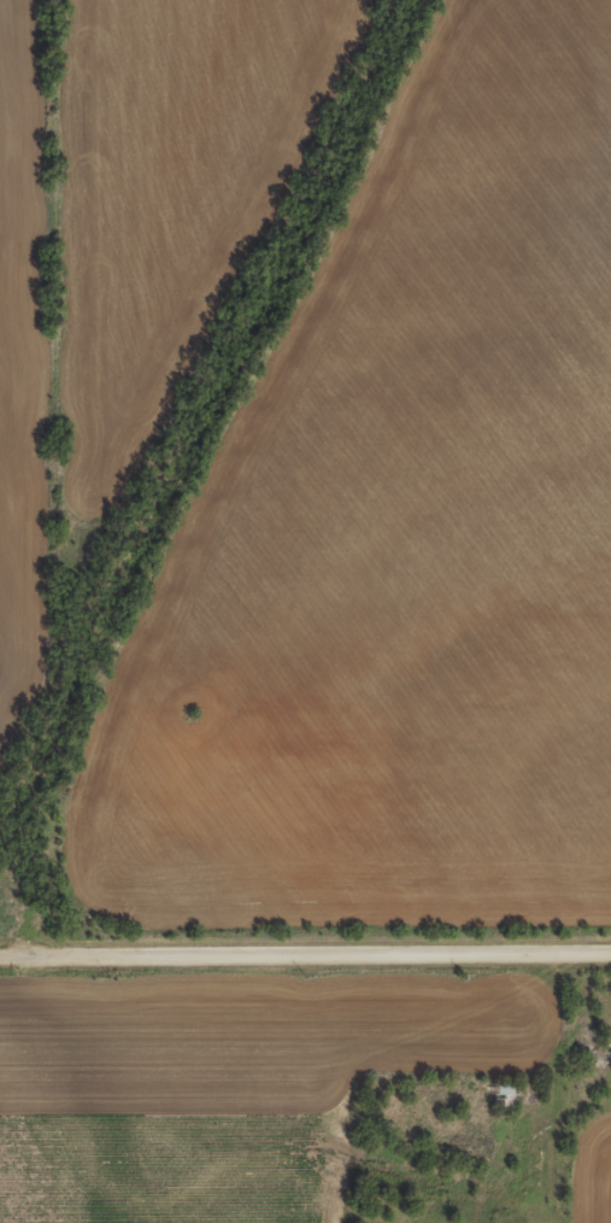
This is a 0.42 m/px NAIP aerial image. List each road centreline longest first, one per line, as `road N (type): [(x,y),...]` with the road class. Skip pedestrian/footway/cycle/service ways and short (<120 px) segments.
road 1 (residential): [(0,975),(610,970)]

